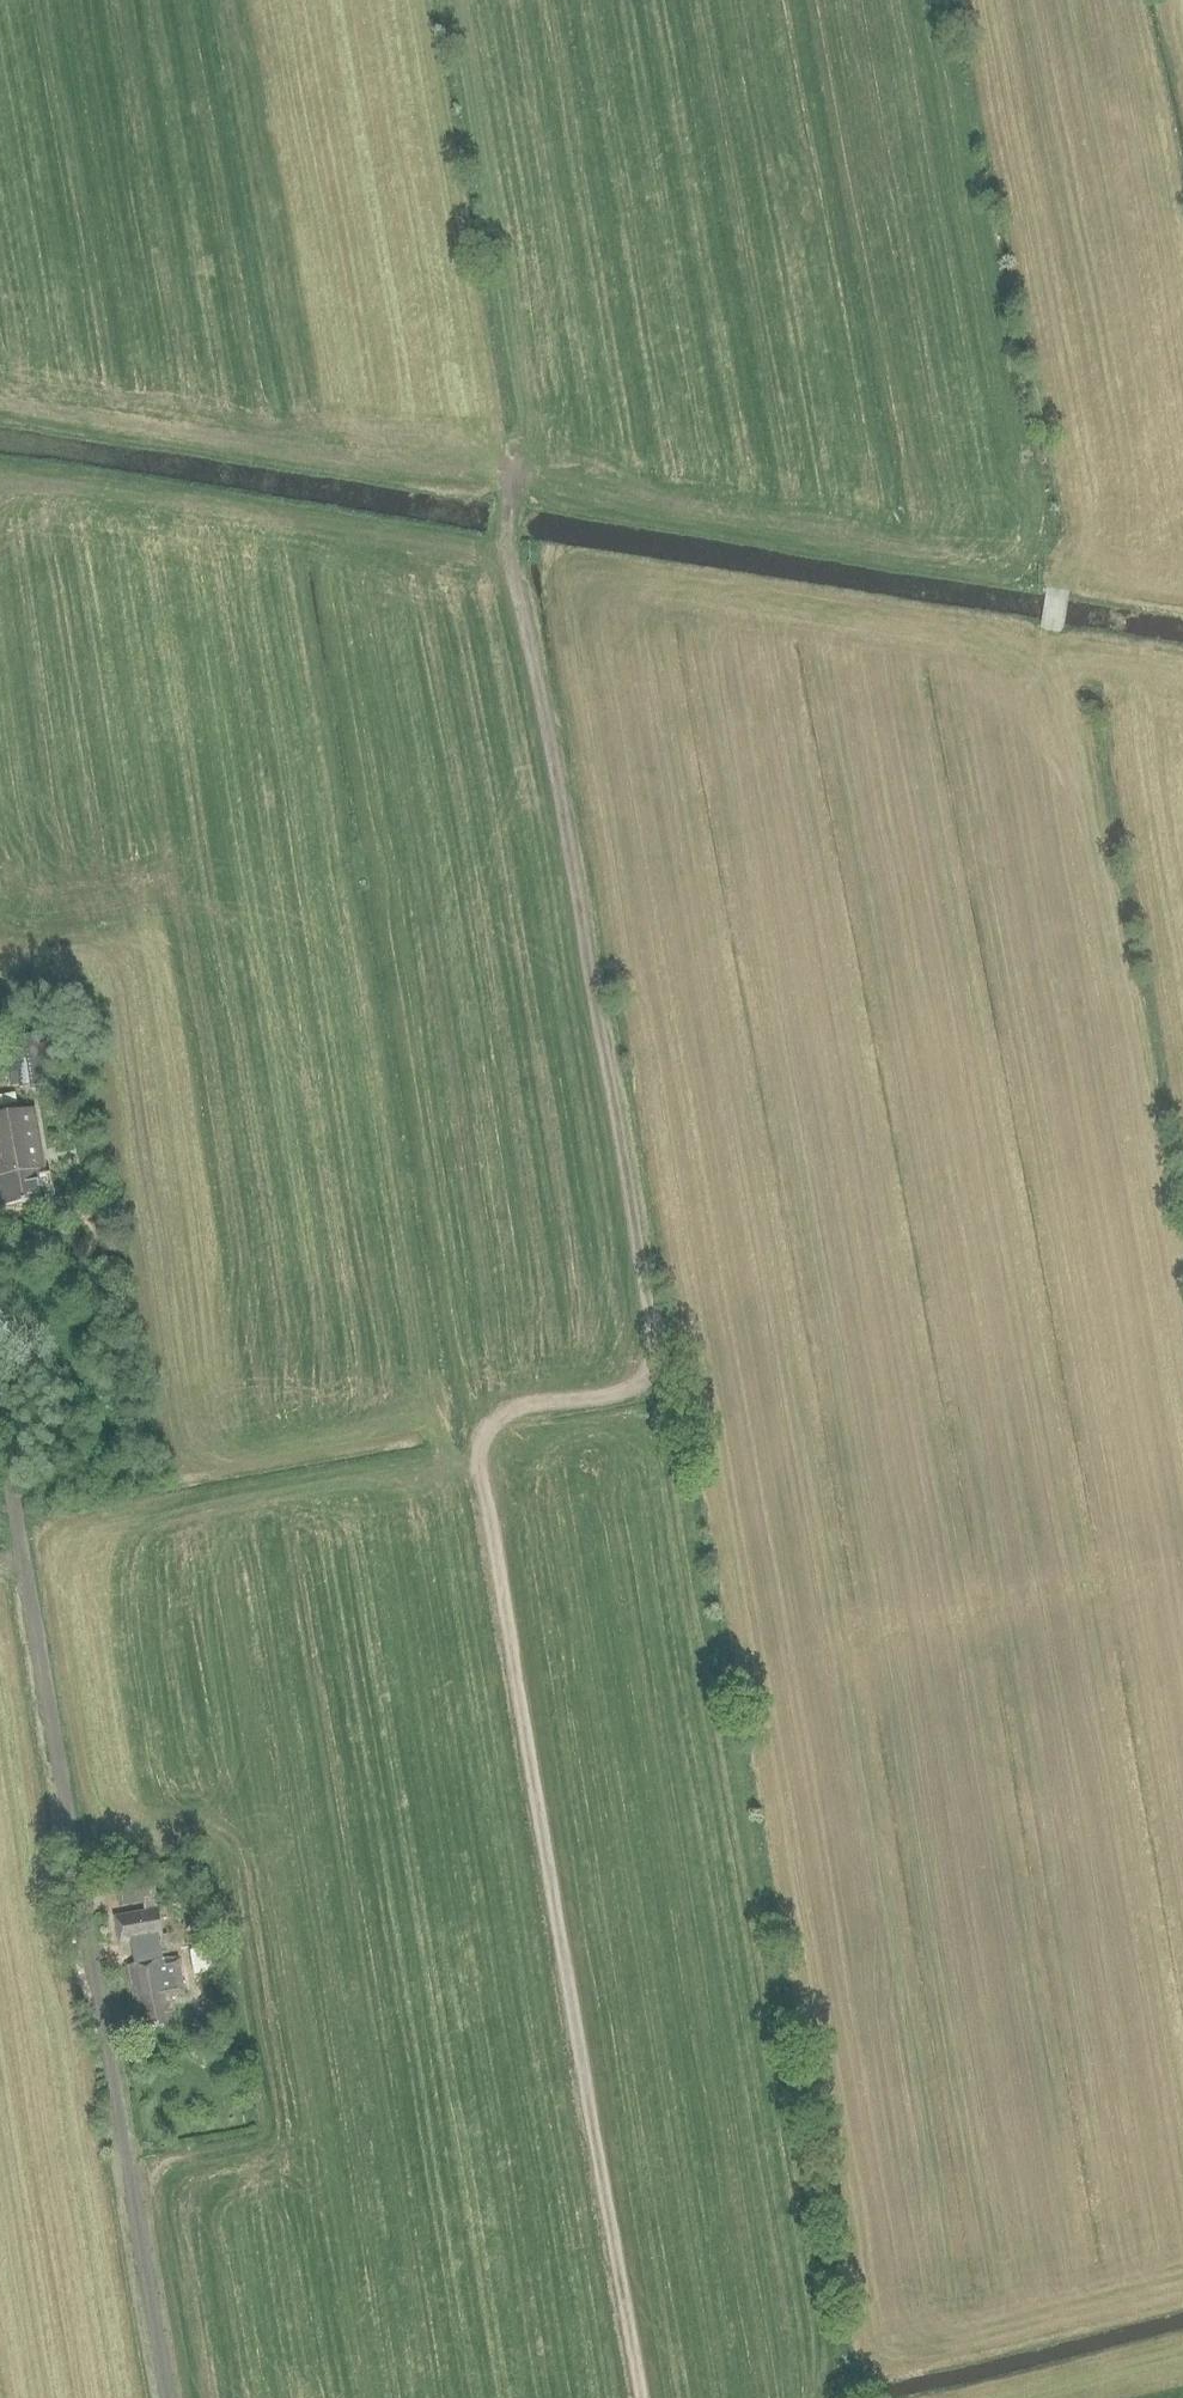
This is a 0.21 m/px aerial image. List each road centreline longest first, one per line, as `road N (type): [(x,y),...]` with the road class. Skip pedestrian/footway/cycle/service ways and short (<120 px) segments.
road 1 (track): [(0,1504),(149,2397)]

